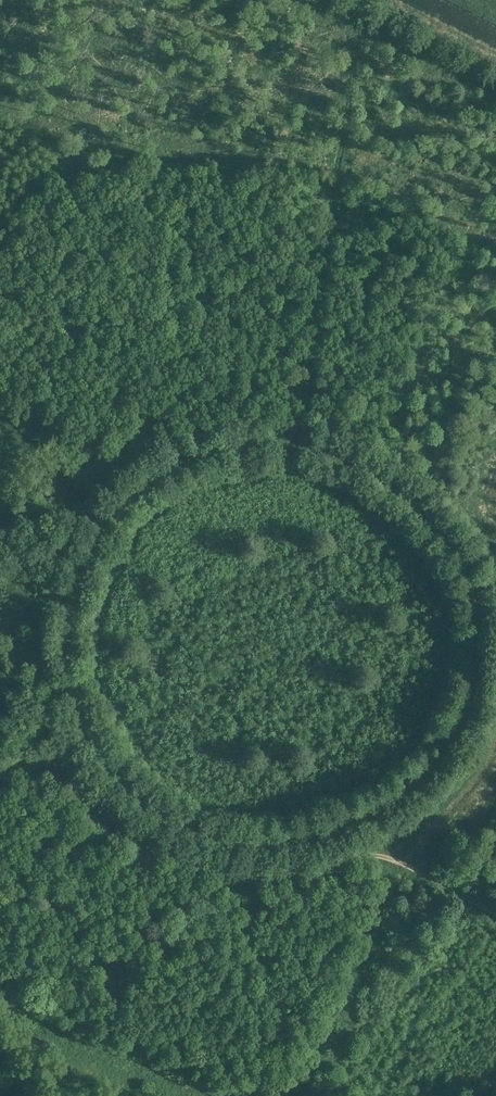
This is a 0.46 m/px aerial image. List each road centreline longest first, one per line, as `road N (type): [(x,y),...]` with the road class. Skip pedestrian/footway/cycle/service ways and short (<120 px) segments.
road 1 (track): [(0,782),(44,763),(65,766),(126,829),(190,861),(282,874),(385,856),(495,913)]
road 2 (track): [(495,68),(359,0)]

